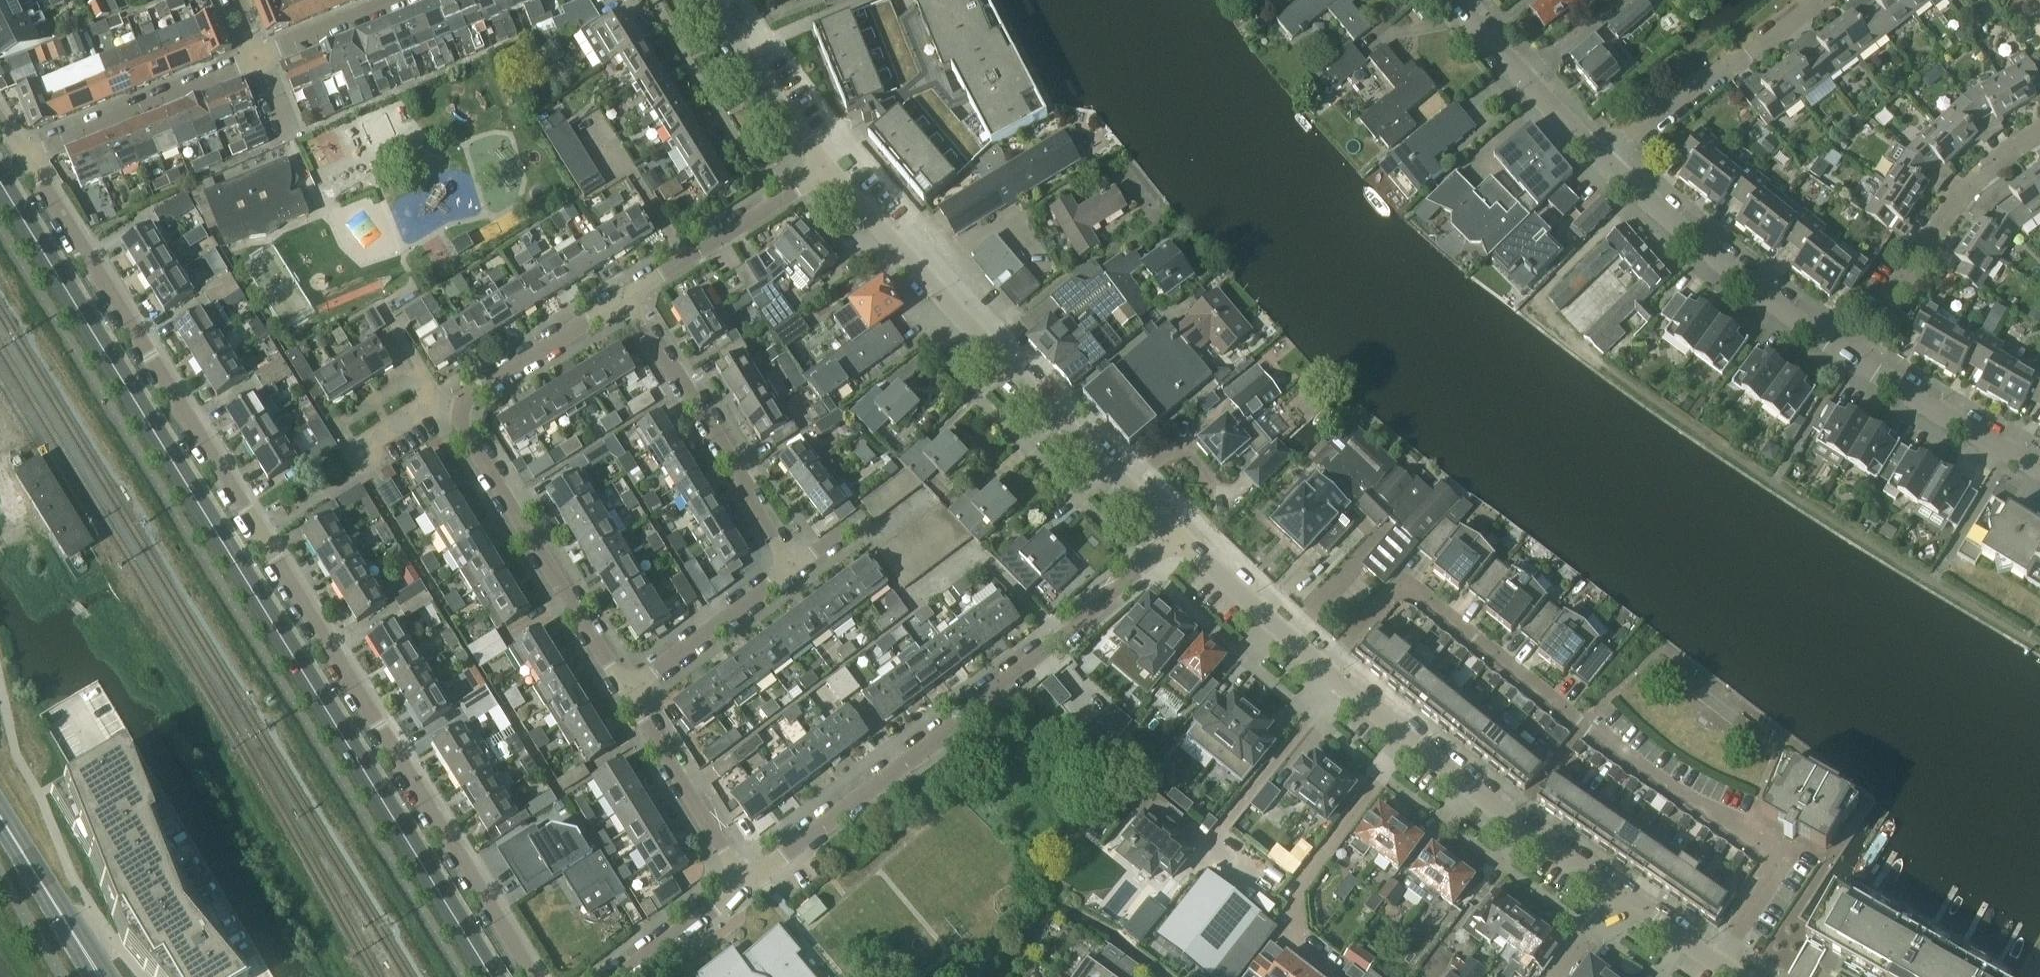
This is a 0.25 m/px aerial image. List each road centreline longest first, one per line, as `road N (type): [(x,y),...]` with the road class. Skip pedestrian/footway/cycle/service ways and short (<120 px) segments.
road 1 (residential): [(535,976),(25,157)]
road 2 (secondary): [(495,976),(0,183)]
road 3 (residential): [(1718,965),(1780,866),(1777,855),(1581,730),(1414,587),(1394,588),(1324,670)]
road 4 (residential): [(747,885),(1179,537)]
road 5 (residential): [(1179,537),(1005,365),(828,171)]
road 6 (residential): [(1619,895),(1324,670)]
road 7 (residential): [(625,689),(451,409)]
road 8 (residential): [(788,571),(627,296)]
road 9 (residential): [(1603,158),(1733,274),(1848,358)]
road 10 (residential): [(1848,358),(1979,180),(2039,134)]
road 11 (residential): [(1603,158),(1818,0)]
road 12 (residential): [(25,157),(259,58)]
road 13 (residential): [(627,296),(828,171)]
road 14 (residential): [(747,885),(625,689)]
road 15 (residential): [(1848,358),(2039,471)]
road 16 (residential): [(1455,0),(1603,158)]
road 17 (residential): [(451,409),(627,296)]
road 18 (residential): [(828,171),(744,55),(716,0)]
road 19 (residential): [(625,689),(788,571)]
road 20 (residential): [(1324,670),(1179,537)]
road 21 (tertiary): [(0,820),(99,976)]
road 22 (residential): [(622,976),(747,885)]
road 23 (residential): [(259,58),(402,0)]
road 24 (residential): [(381,305),(451,409)]
road 25 (residential): [(1718,965),(1619,895)]

